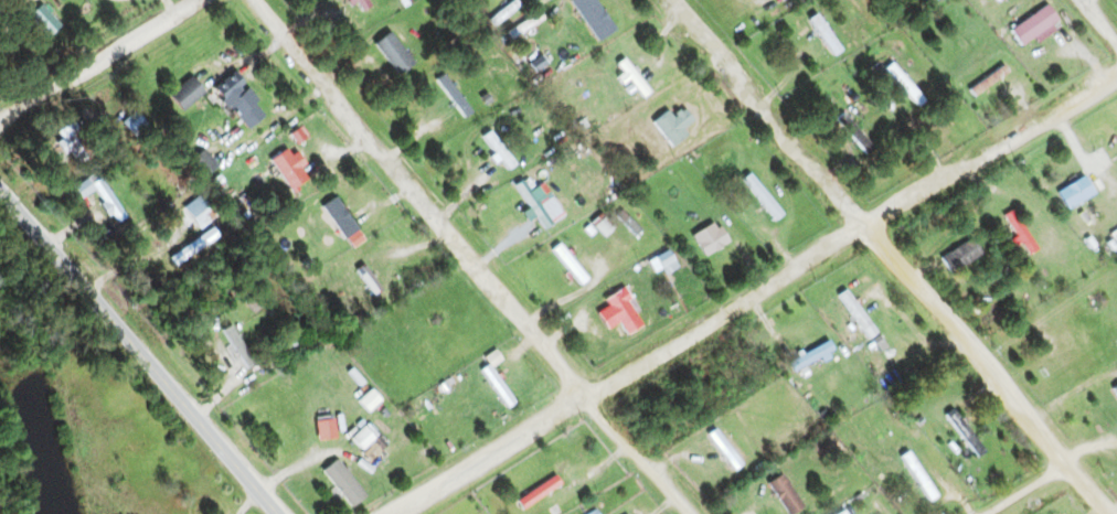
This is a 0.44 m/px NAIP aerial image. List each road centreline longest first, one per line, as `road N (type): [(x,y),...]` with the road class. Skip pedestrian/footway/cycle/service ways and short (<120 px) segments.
road 1 (residential): [(393,513),(1116,76)]
road 2 (residential): [(253,0),(583,397),(690,513)]
road 3 (residential): [(671,0),(1107,513)]
road 4 (residential): [(278,513),(0,190)]
road 5 (residential): [(0,115),(199,0)]

